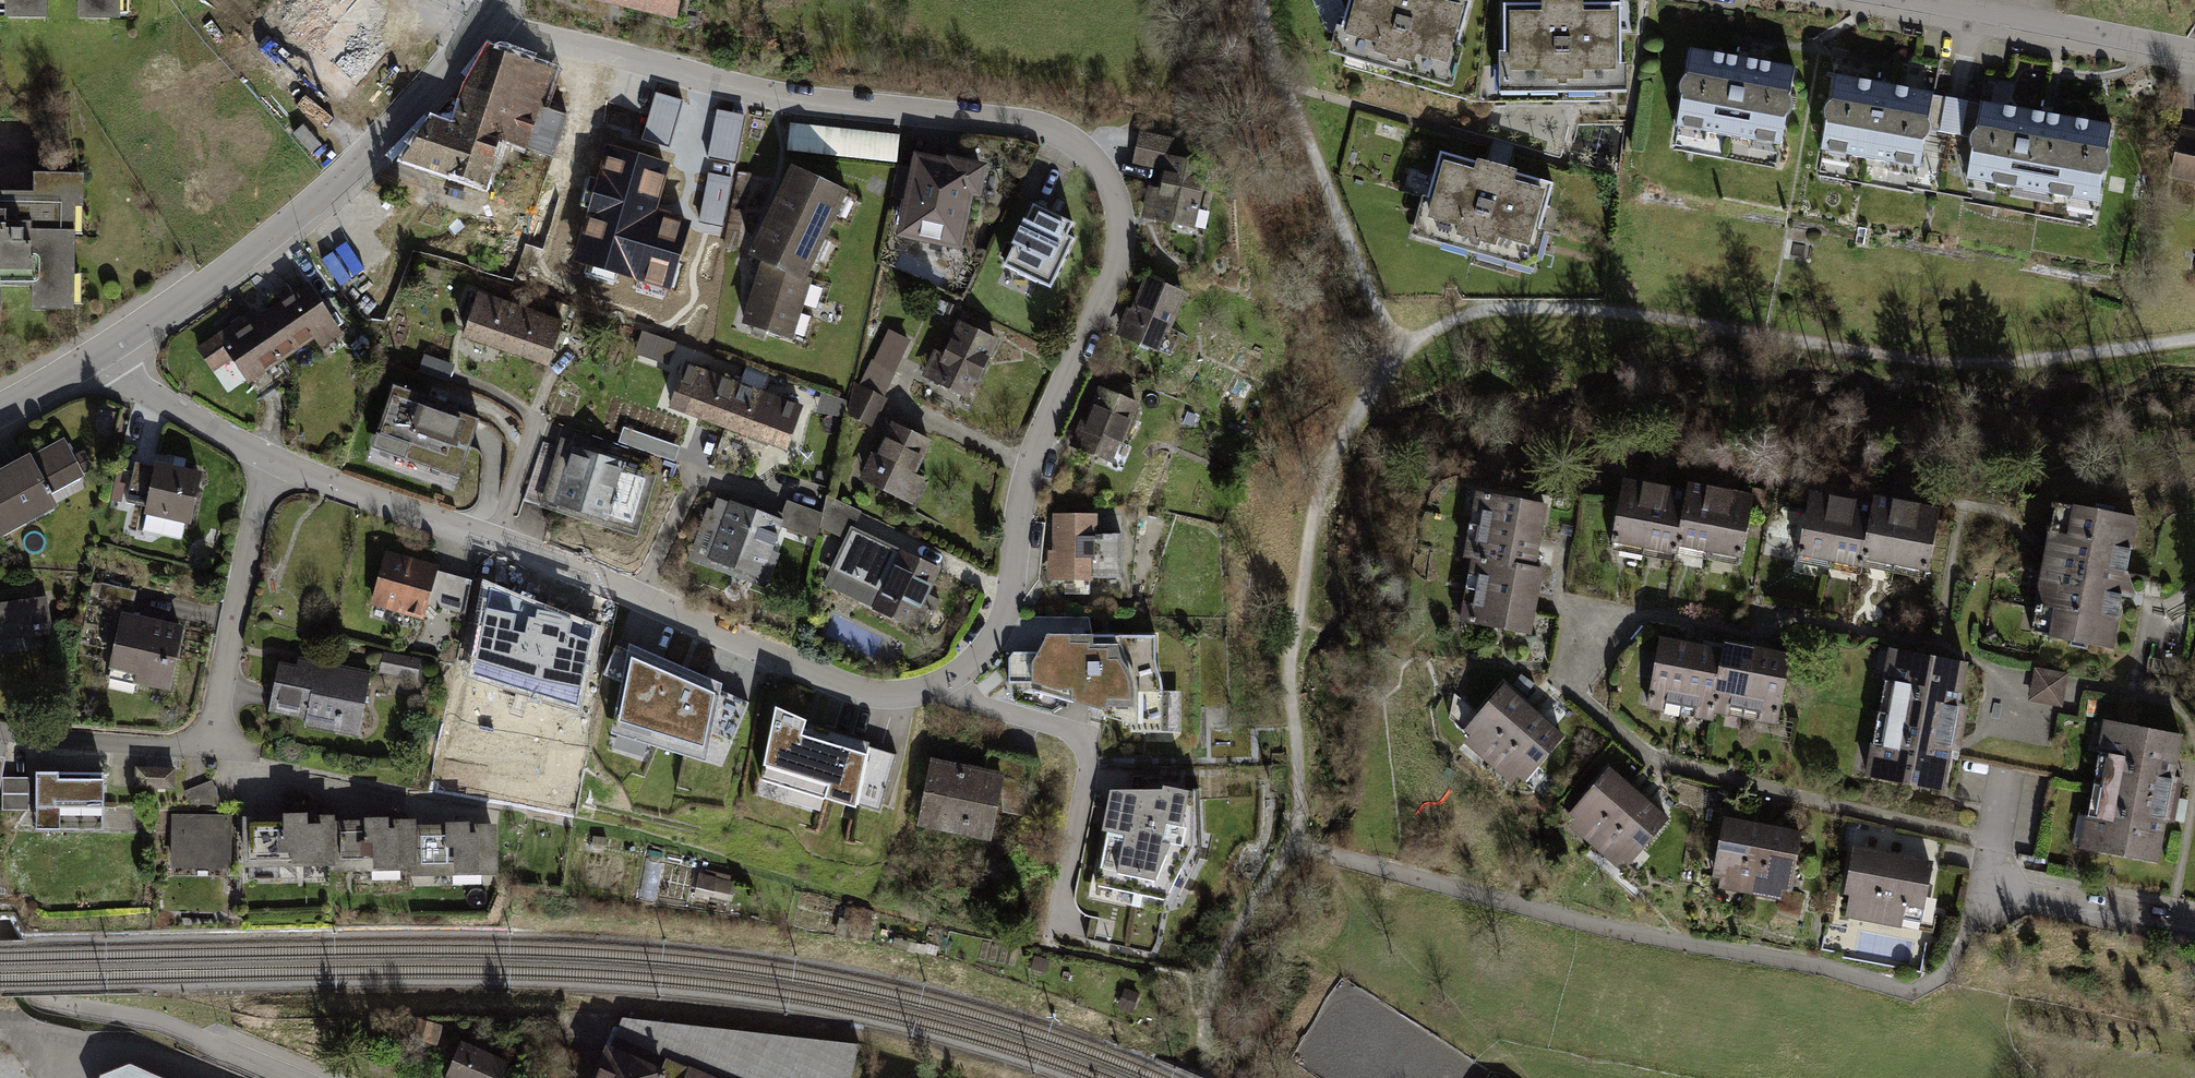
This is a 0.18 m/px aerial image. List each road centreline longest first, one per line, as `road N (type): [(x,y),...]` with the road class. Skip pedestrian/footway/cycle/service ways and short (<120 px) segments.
road 1 (residential): [(484,18),(764,98),(1046,126),(1101,166),(1120,198),(1124,232),(1036,446),(999,629),(949,682),(895,696),(859,691),(269,457)]
road 2 (residential): [(109,348),(322,196),(484,18)]
road 3 (residential): [(269,457),(213,737),(178,749),(0,733)]
road 4 (residential): [(1918,0),(2194,51)]
road 5 (residential): [(2194,929),(1991,891)]
road 6 (residential): [(269,457),(155,397),(109,348)]
road 7 (residential): [(0,410),(109,348)]

